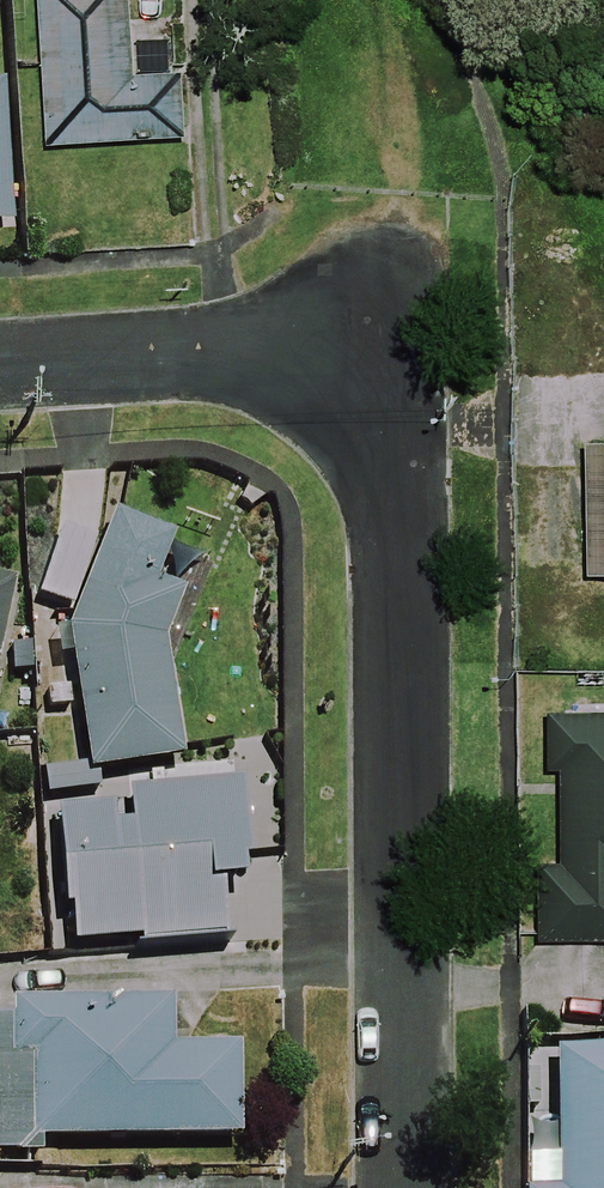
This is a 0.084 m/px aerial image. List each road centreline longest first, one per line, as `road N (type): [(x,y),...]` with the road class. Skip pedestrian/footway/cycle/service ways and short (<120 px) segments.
road 1 (residential): [(404,1187),(398,401),(372,334)]
road 2 (residential): [(0,361),(372,334)]

